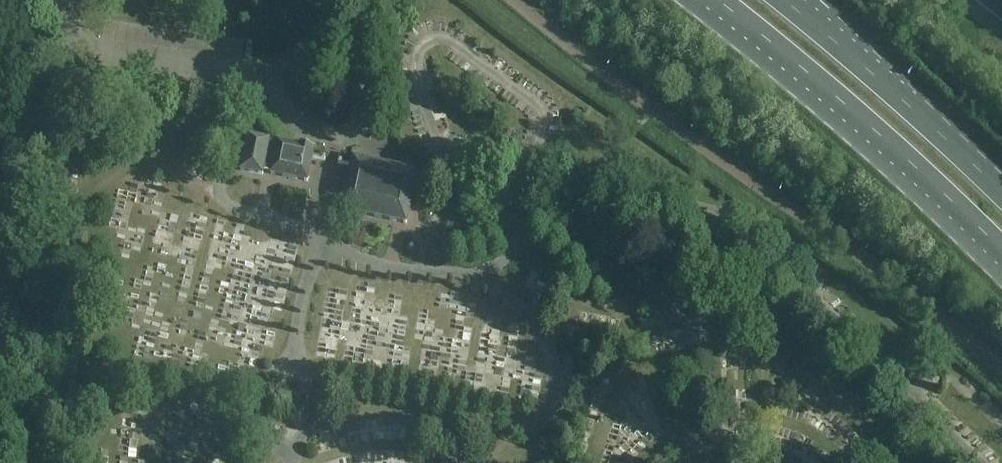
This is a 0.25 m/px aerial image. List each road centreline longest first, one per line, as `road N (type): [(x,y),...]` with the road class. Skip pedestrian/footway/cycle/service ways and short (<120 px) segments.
road 1 (primary): [(718,0),(879,133),(1001,251)]
road 2 (primary): [(1001,195),(783,0)]

